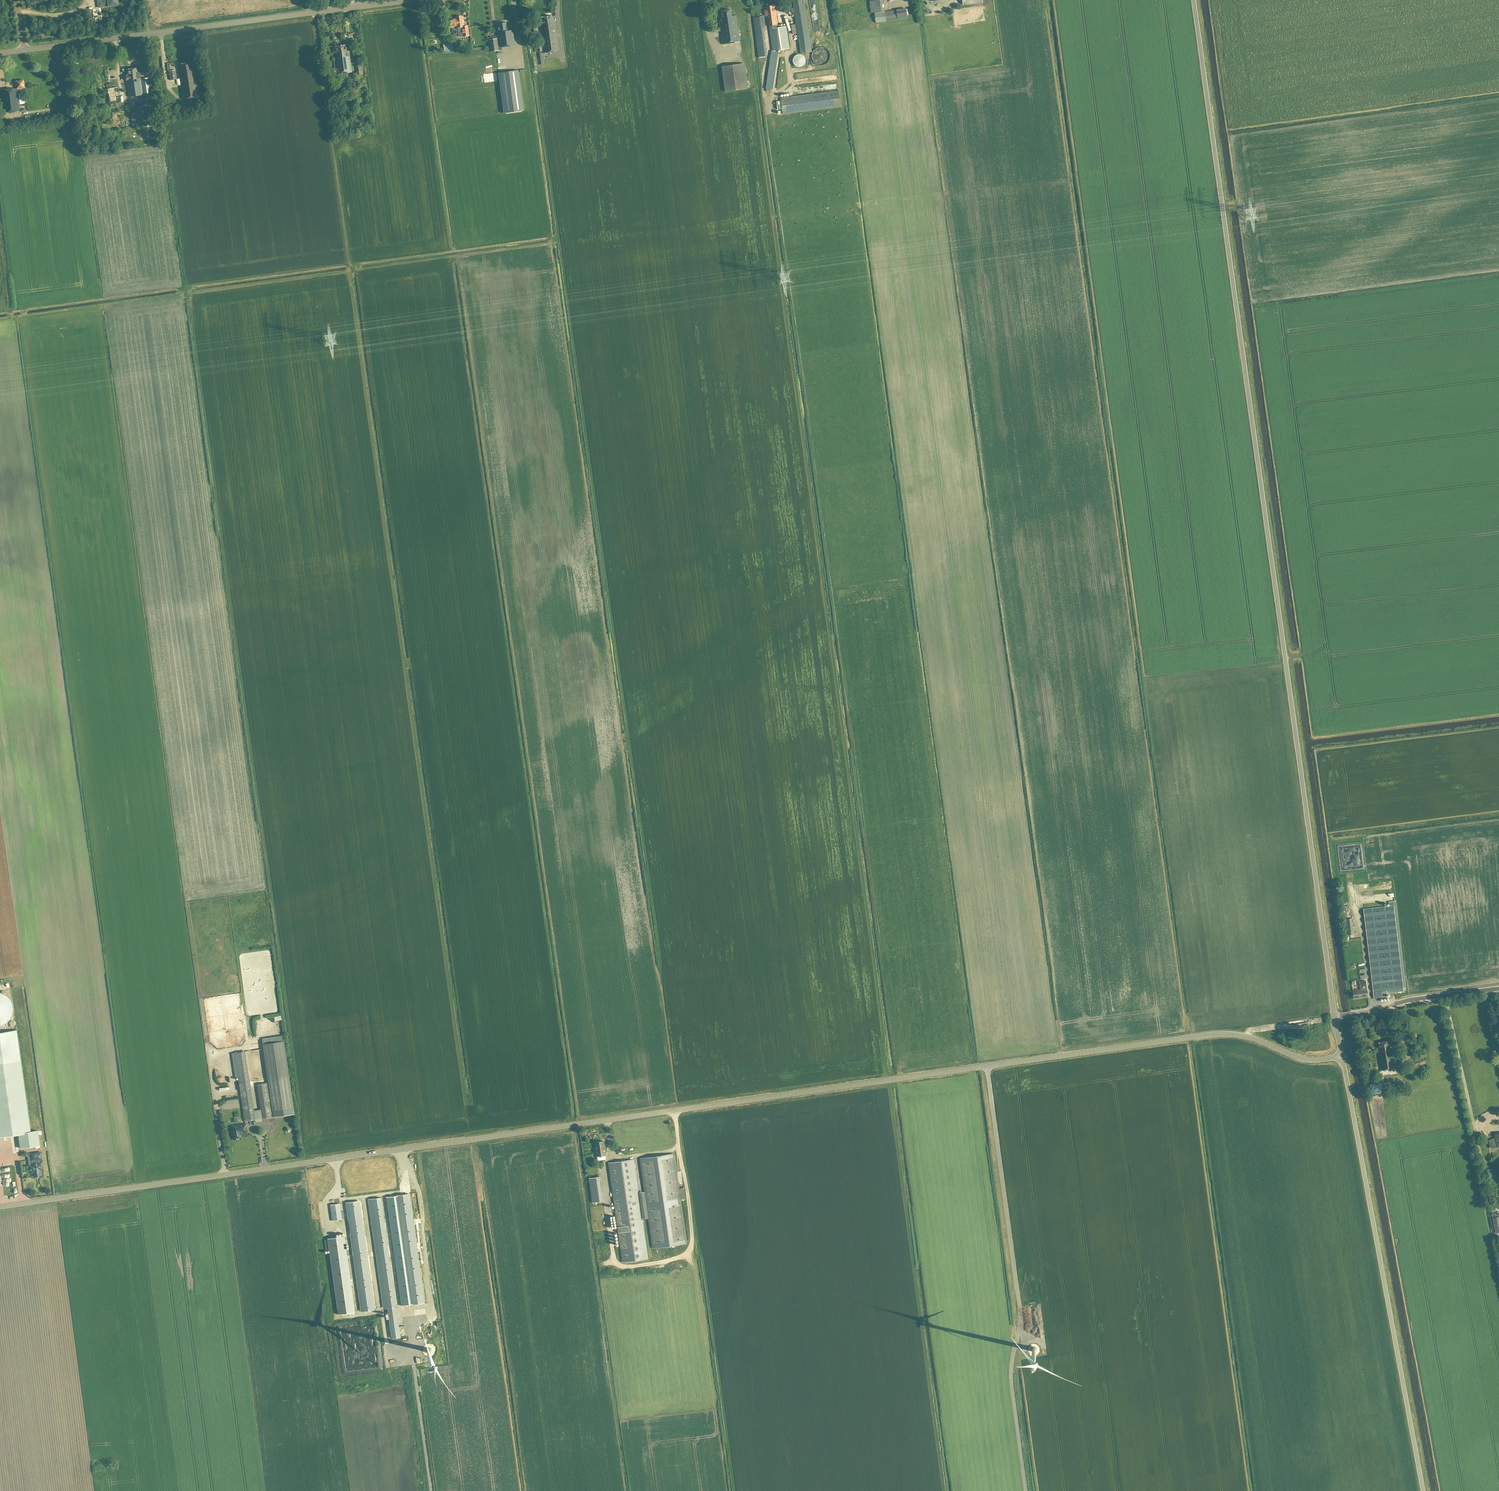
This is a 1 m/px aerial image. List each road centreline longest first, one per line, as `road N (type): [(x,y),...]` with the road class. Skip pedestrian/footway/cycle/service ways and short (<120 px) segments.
road 1 (unclassified): [(0,1207),(1203,1036),(1244,1036),(1309,1060),(1340,1057)]
road 2 (unclassified): [(1335,1017),(1193,0)]
road 3 (unclassified): [(1423,1490),(1340,1057)]
road 4 (unclassified): [(24,51),(419,0)]
road 5 (unclassified): [(1335,1017),(1498,989)]

